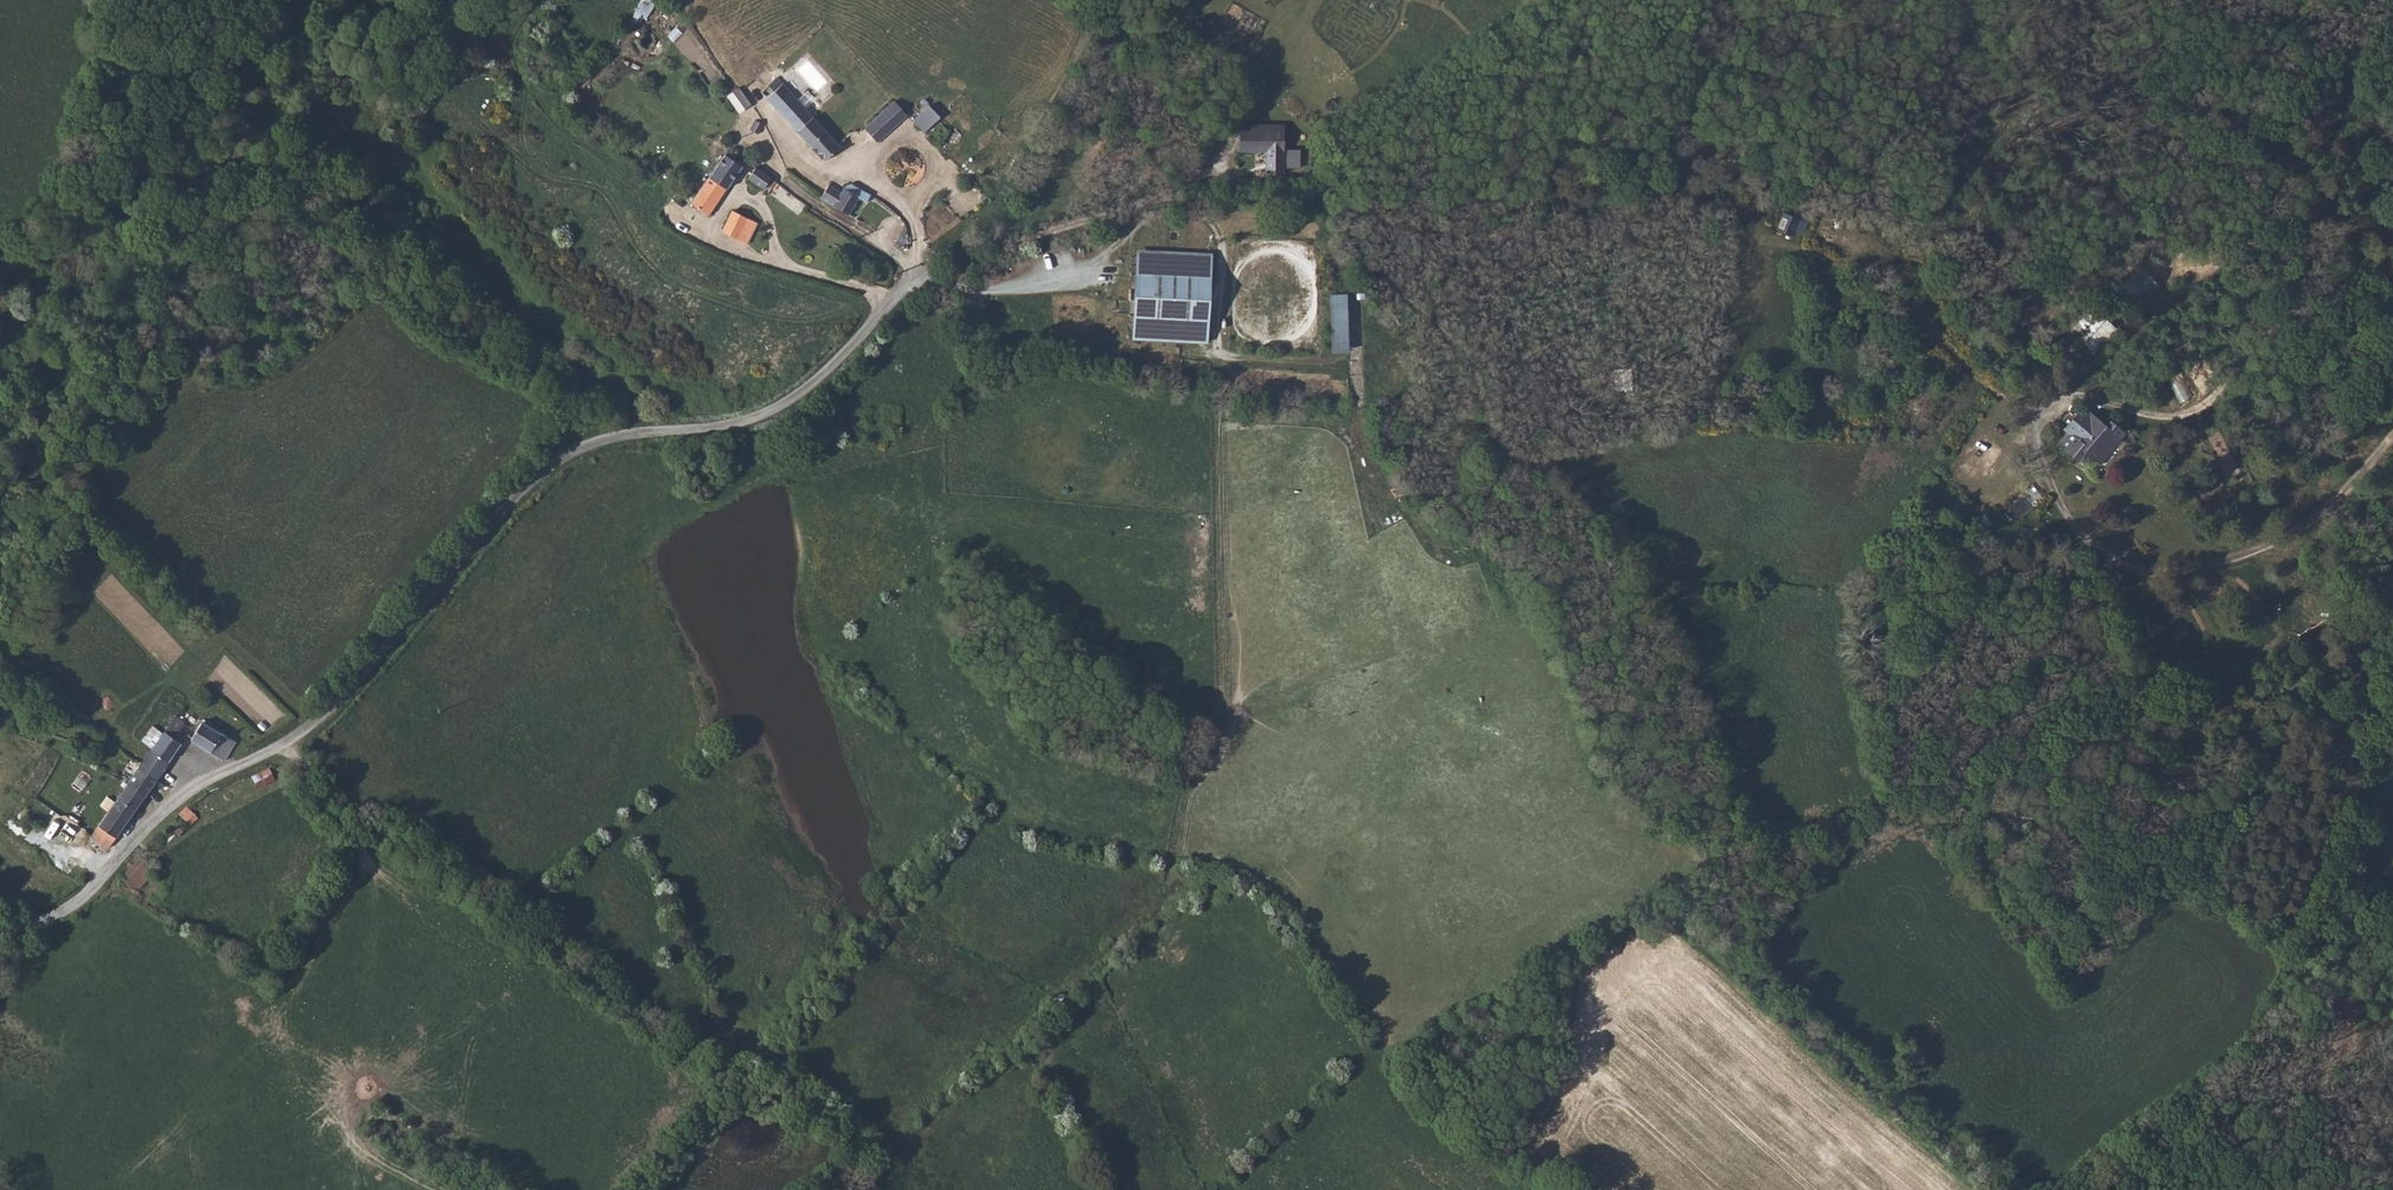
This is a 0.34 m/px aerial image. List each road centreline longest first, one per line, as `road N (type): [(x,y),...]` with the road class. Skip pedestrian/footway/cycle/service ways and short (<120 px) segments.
road 1 (track): [(847,1139),(894,1136),(980,1059),(1005,1046),(1056,994),(1161,923),(1191,805),(1227,720),(1220,360),(1227,290),(1214,247),(1142,244),(1009,297),(942,286),(921,274)]
road 2 (track): [(1323,198),(1377,270),(1443,327),(1526,472),(1641,607),(1698,725),(1732,858),(1726,919),(1768,992),(2002,1189)]
road 3 (track): [(831,1189),(854,1152),(783,1088),(726,1066),(336,806),(275,749),(363,851)]
road 4 (unclassified): [(0,925),(22,926),(65,907),(180,798),(326,716),(545,468),(623,434)]
road 5 (unclassified): [(623,434),(304,150),(113,263),(94,294),(66,303),(59,321)]
road 6 (track): [(2075,1189),(2230,1070),(2265,1022),(2337,880),(2390,719)]
road 7 (residential): [(2392,272),(2319,310),(2270,345),(2235,387),(2192,412),(2156,418),(2072,395),(2034,426),(2040,460)]
road 8 (track): [(2040,460),(2072,523),(2098,549),(2125,566),(2165,572),(2230,560),(2327,514),(2392,444)]
road 9 (unclassified): [(623,434),(730,427),(776,411),(921,274)]
road 10 (track): [(1054,231),(1160,204),(1323,198)]
road 11 (unclassified): [(921,274),(786,181)]
road 12 (unclassified): [(921,274),(1054,231)]

